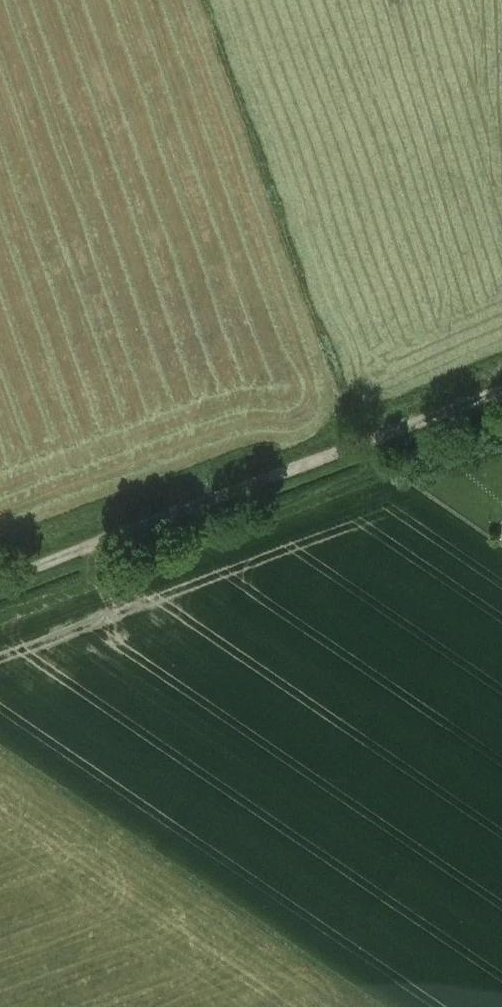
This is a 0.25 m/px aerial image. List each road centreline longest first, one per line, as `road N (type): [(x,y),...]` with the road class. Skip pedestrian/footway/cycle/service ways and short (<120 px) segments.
road 1 (track): [(0,582),(501,385)]

